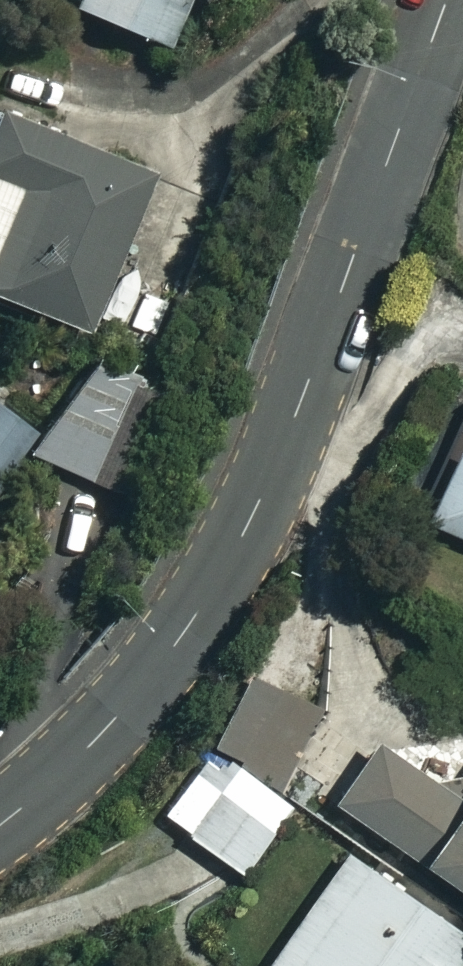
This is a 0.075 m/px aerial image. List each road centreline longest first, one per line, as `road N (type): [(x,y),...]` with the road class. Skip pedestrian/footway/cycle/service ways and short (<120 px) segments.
road 1 (residential): [(0,826),(113,719),(197,613),(258,502),(446,0)]

